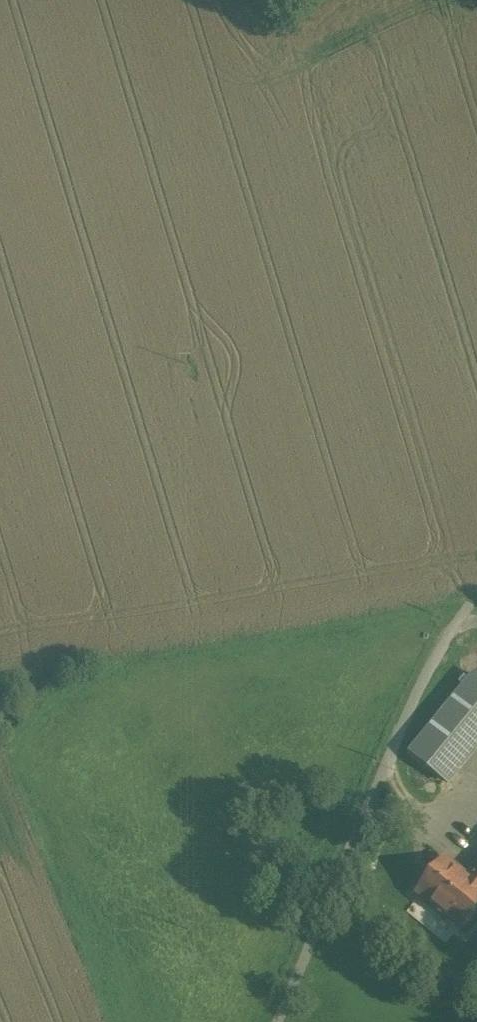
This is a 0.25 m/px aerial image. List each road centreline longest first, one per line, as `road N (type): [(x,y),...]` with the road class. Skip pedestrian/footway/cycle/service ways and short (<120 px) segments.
road 1 (track): [(476,621),(448,631),(279,1021)]

